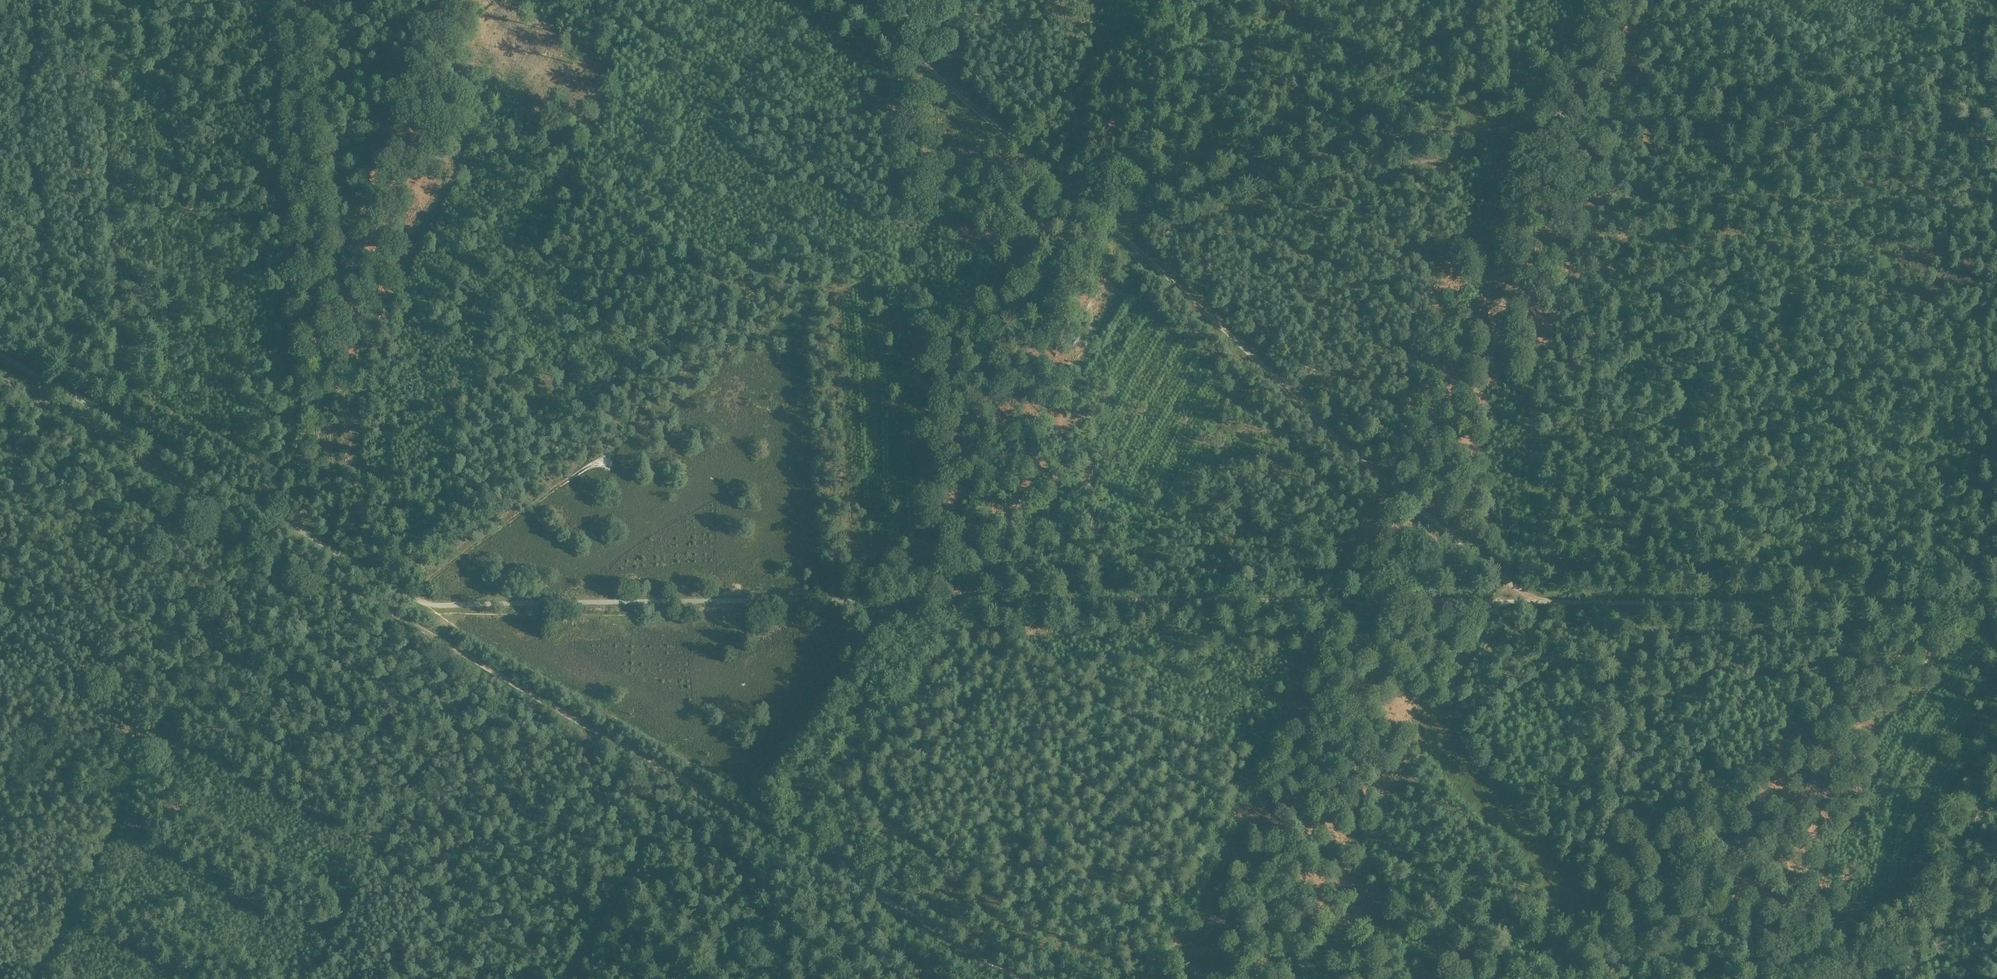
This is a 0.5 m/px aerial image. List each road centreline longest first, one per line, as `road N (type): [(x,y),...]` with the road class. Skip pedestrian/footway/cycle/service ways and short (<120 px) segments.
road 1 (track): [(1996,140),(1544,113),(1479,132),(1401,136),(1307,157),(1113,227)]
road 2 (track): [(923,66),(1113,227),(1382,477),(1518,585),(1524,602)]
road 3 (track): [(1996,882),(1785,951),(1680,965),(1602,963),(1633,601)]
road 4 (track): [(1017,978),(446,642)]
road 5 (track): [(295,0),(342,582)]
road 6 (track): [(0,378),(446,642)]
road 7 (track): [(394,613),(611,449)]

